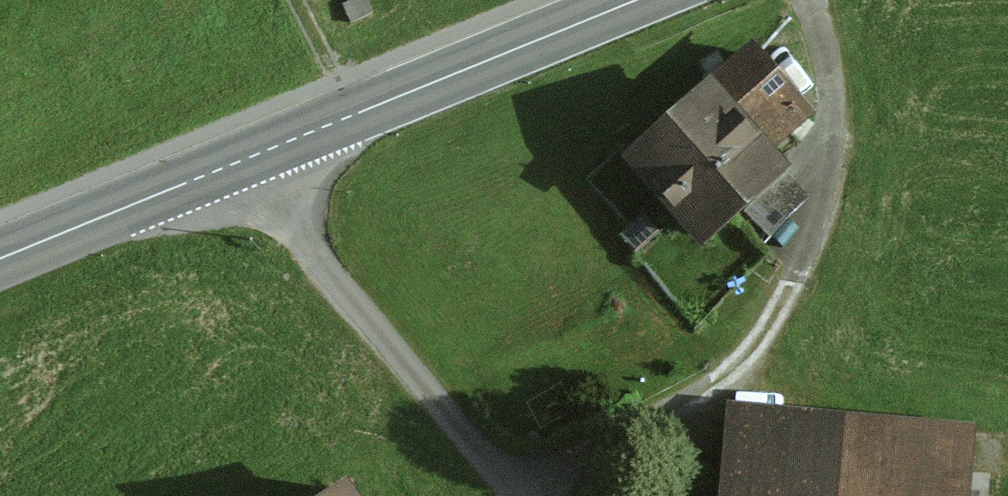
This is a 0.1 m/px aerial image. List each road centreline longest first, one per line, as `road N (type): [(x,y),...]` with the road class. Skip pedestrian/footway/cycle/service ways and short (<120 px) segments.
road 1 (track): [(813,0),(833,97),(809,223),(774,309),(711,377),(636,435),(510,480)]
road 2 (residential): [(258,155),(320,267),(528,495)]
road 3 (secondary): [(630,0),(258,155)]
road 4 (secondary): [(258,155),(0,259)]

